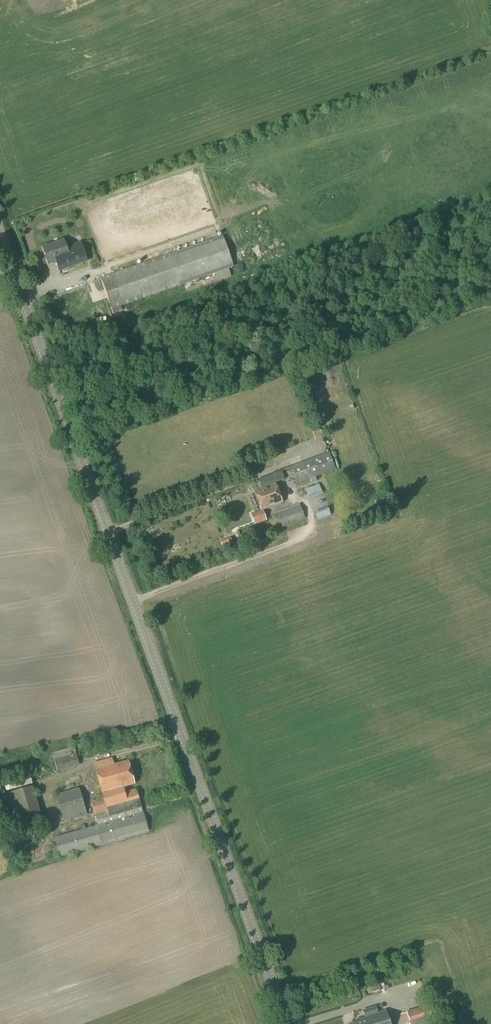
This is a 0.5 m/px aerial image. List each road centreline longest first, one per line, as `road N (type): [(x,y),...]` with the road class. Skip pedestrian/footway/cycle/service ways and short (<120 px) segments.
road 1 (tertiary): [(286,1023),(0,236)]

